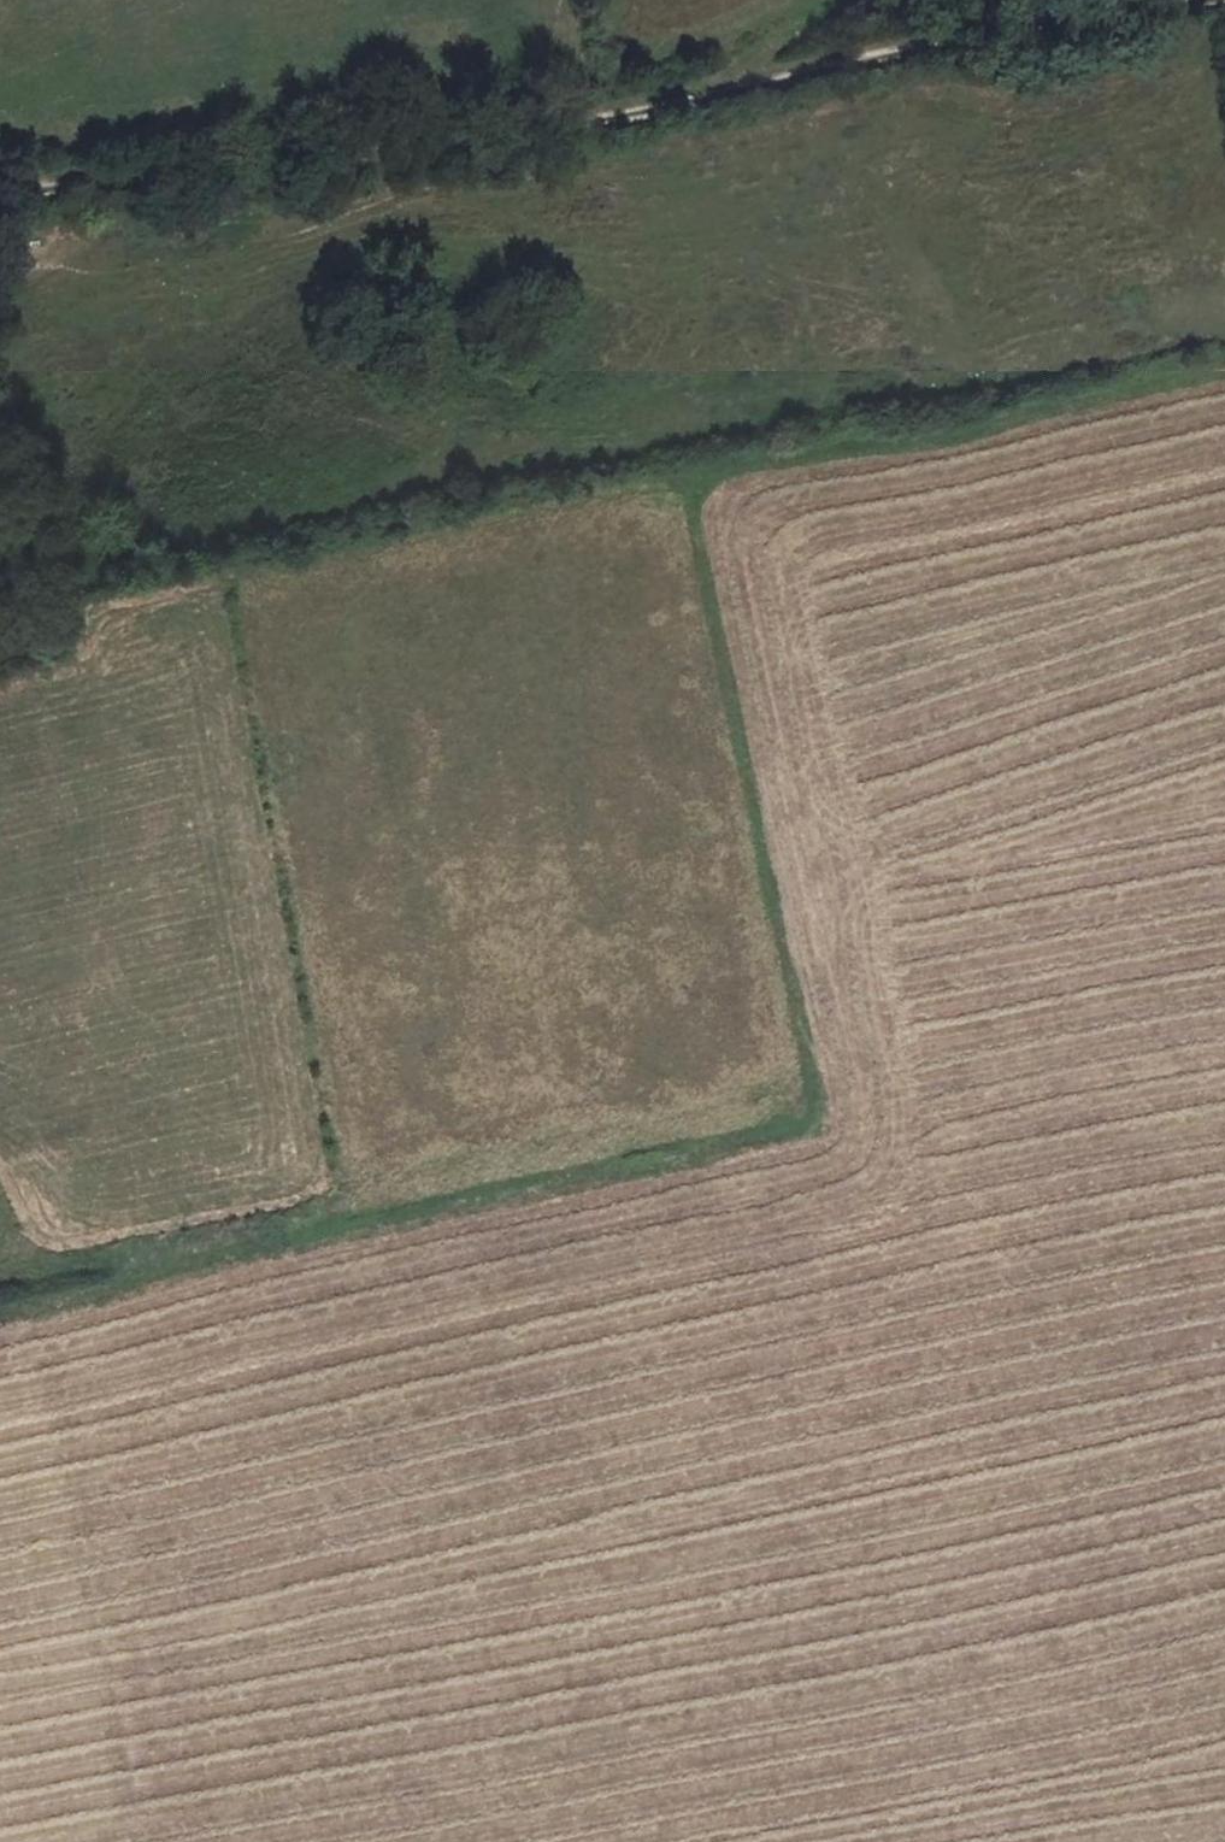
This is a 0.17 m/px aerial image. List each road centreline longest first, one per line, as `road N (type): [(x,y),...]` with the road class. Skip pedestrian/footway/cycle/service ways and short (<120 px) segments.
road 1 (track): [(1186,0),(594,116),(0,194)]
road 2 (track): [(0,1288),(341,1214)]

